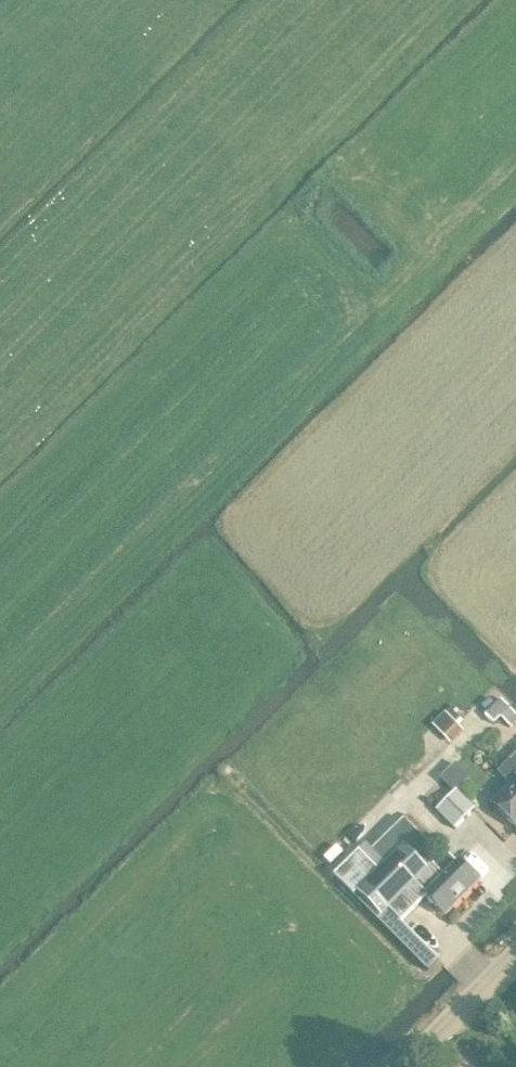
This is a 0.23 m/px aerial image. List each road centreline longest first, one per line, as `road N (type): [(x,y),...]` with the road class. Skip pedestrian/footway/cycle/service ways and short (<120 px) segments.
road 1 (unclassified): [(398,1066),(515,949)]

